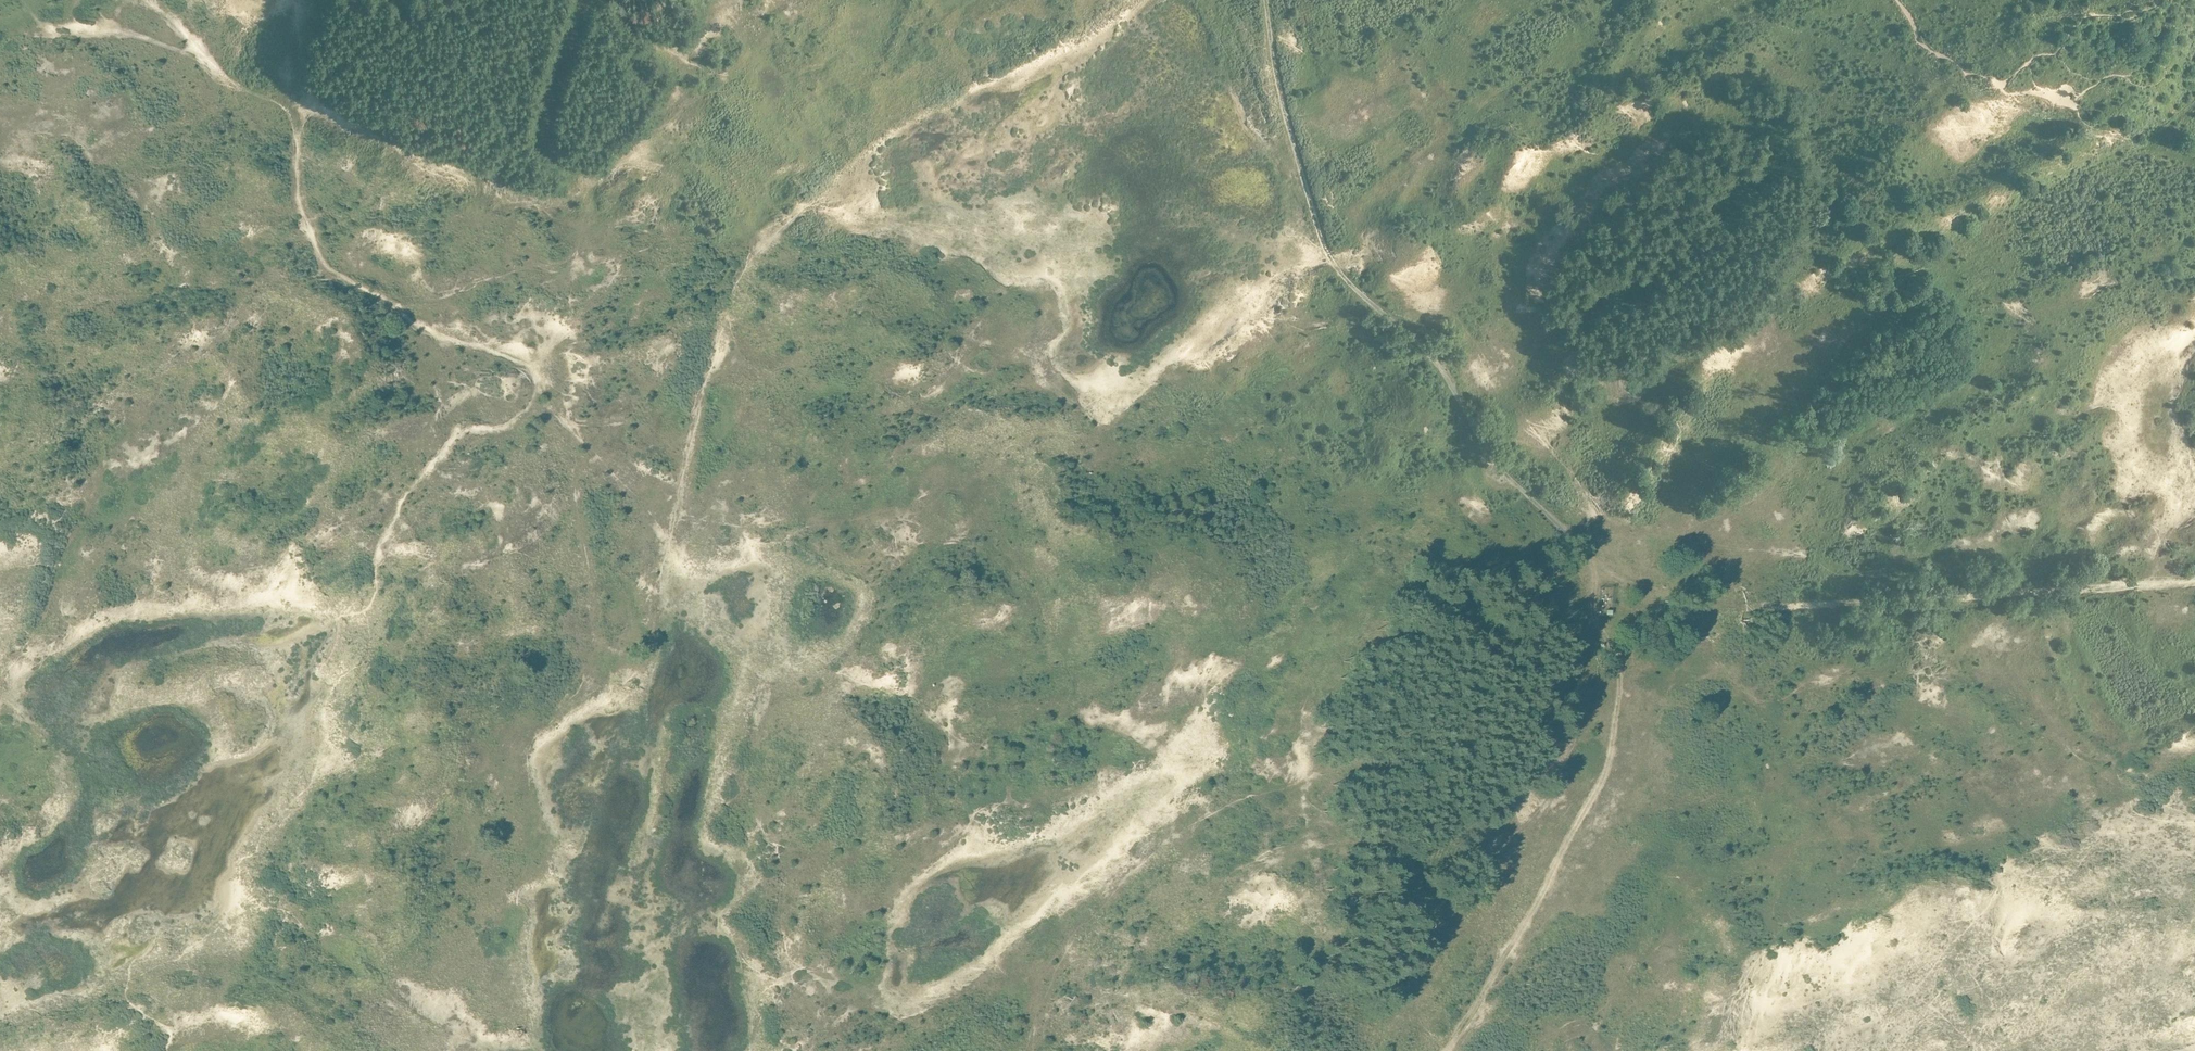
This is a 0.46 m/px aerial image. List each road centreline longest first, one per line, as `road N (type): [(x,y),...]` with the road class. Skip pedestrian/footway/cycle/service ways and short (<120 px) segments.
road 1 (track): [(1134,0),(872,158),(751,263),(720,340),(666,570),(646,916),(628,1050)]
road 2 (track): [(1444,1050),(1607,771),(1620,676),(1596,638),(1599,567)]

